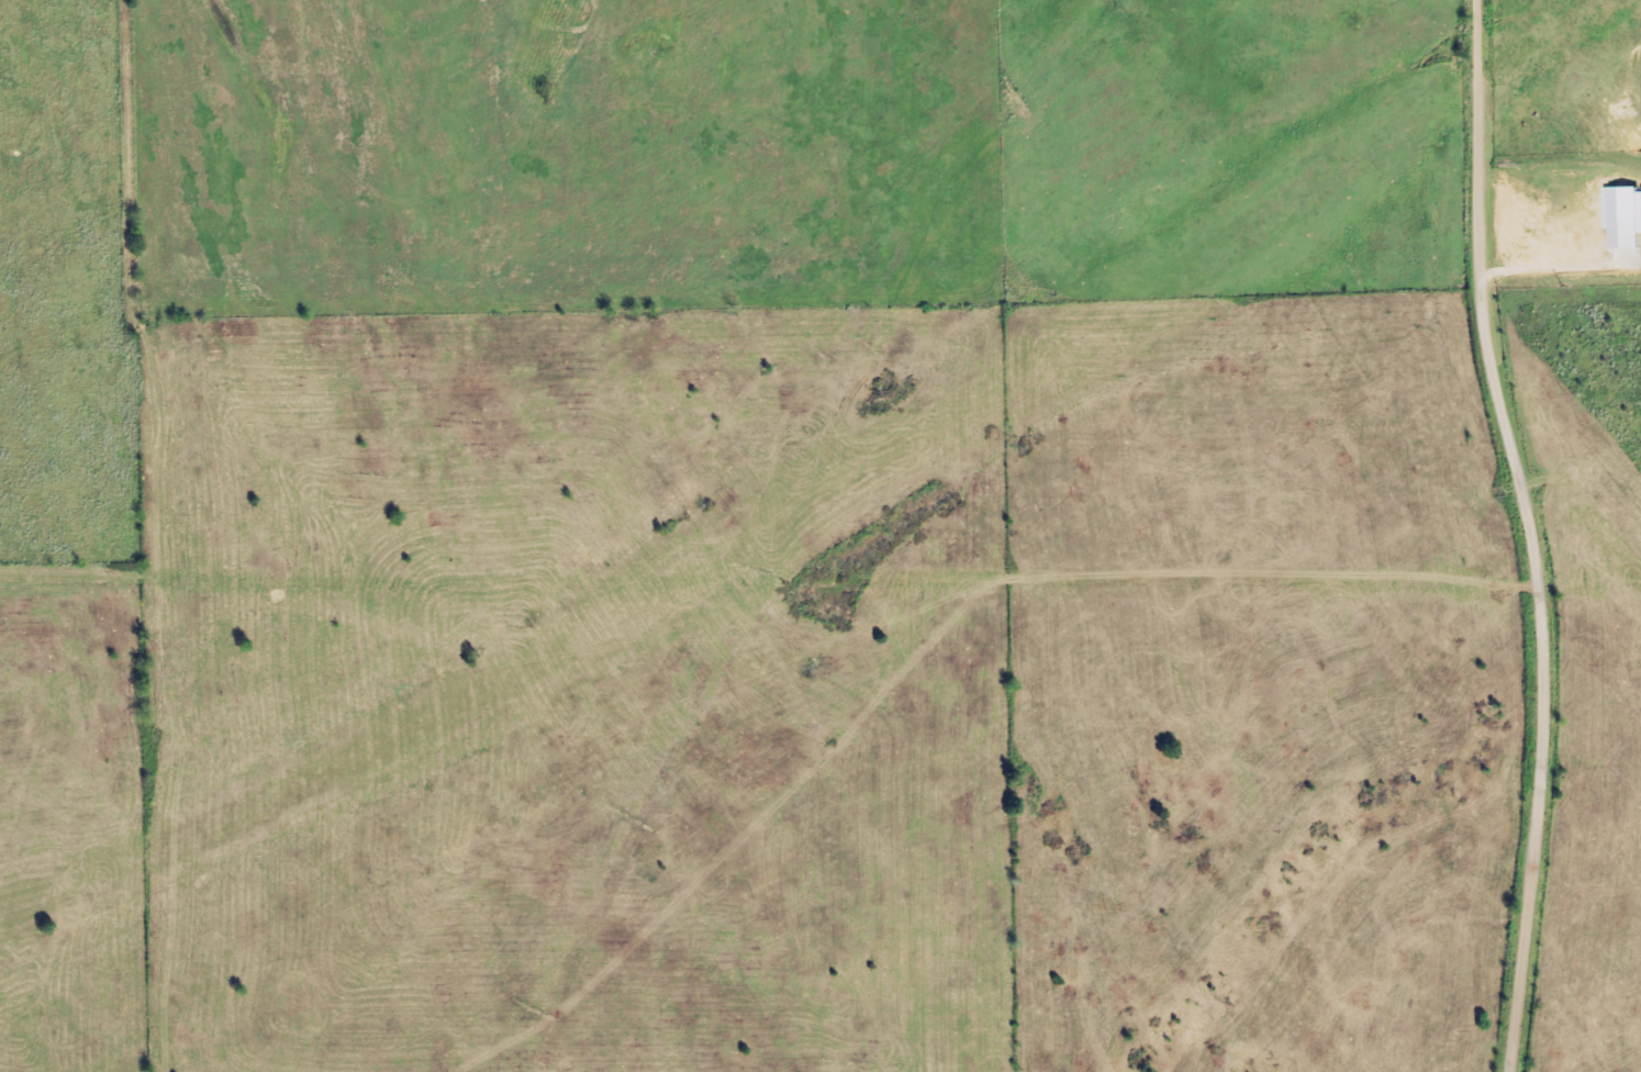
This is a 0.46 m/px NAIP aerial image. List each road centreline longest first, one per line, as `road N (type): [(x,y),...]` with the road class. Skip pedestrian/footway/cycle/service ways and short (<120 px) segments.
road 1 (residential): [(1510,1071),(1542,657),(1526,518),(1480,309),(1473,0)]

